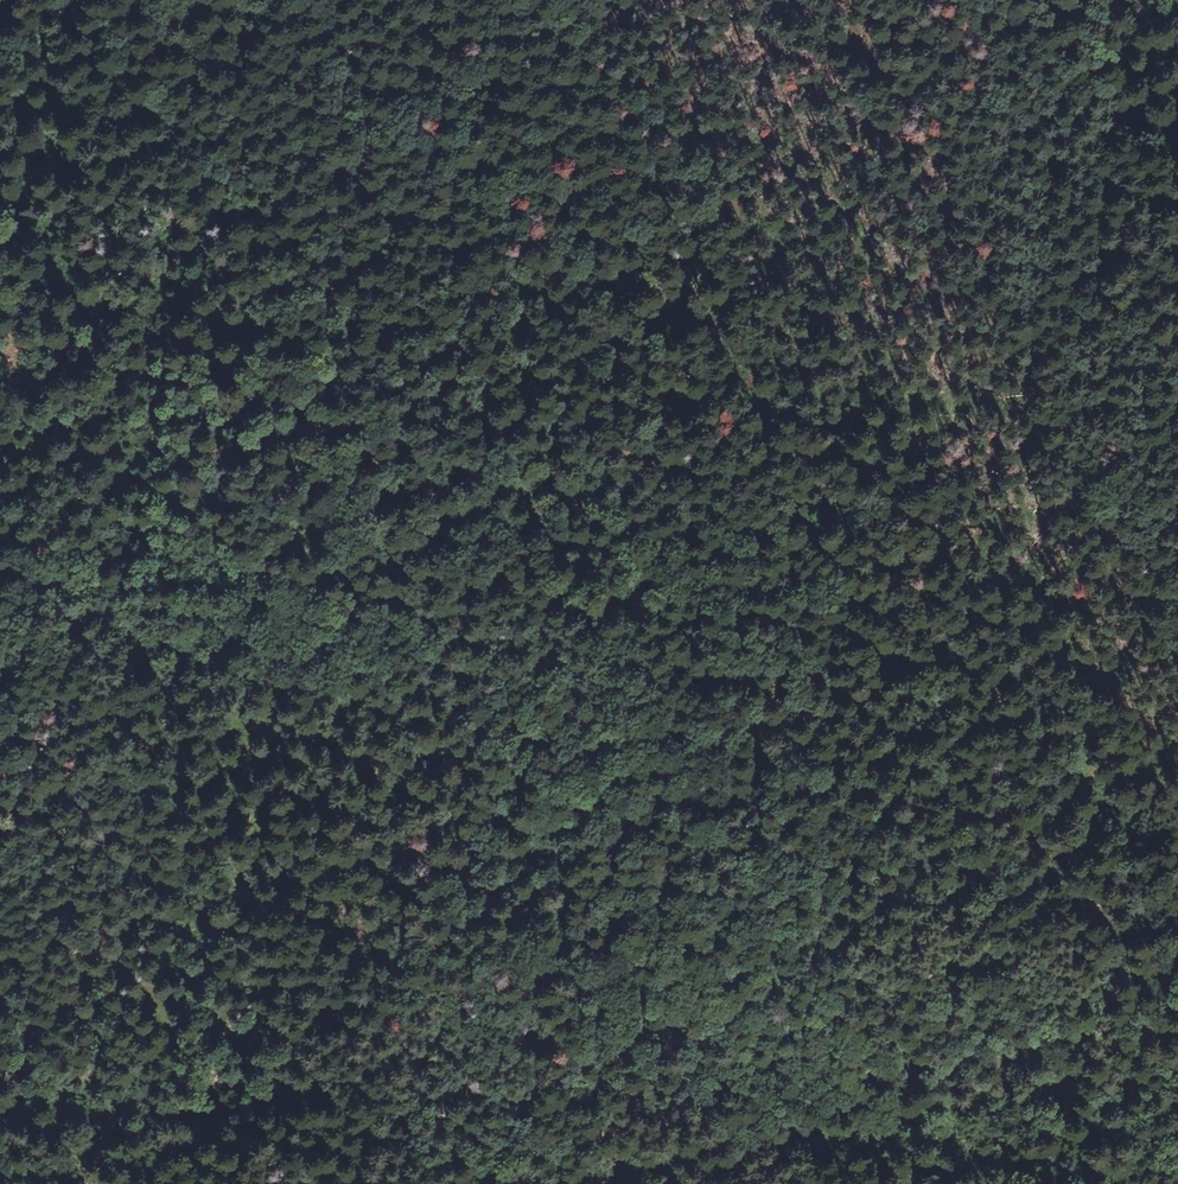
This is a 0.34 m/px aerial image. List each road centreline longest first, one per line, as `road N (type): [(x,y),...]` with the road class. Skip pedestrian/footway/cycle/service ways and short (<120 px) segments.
road 1 (track): [(0,578),(28,837),(39,875),(85,950),(190,1024),(411,1131),(510,1163),(569,1170),(699,1165),(1177,1079)]
road 2 (track): [(77,1183),(97,1061),(85,950)]
road 3 (track): [(84,320),(0,449)]

